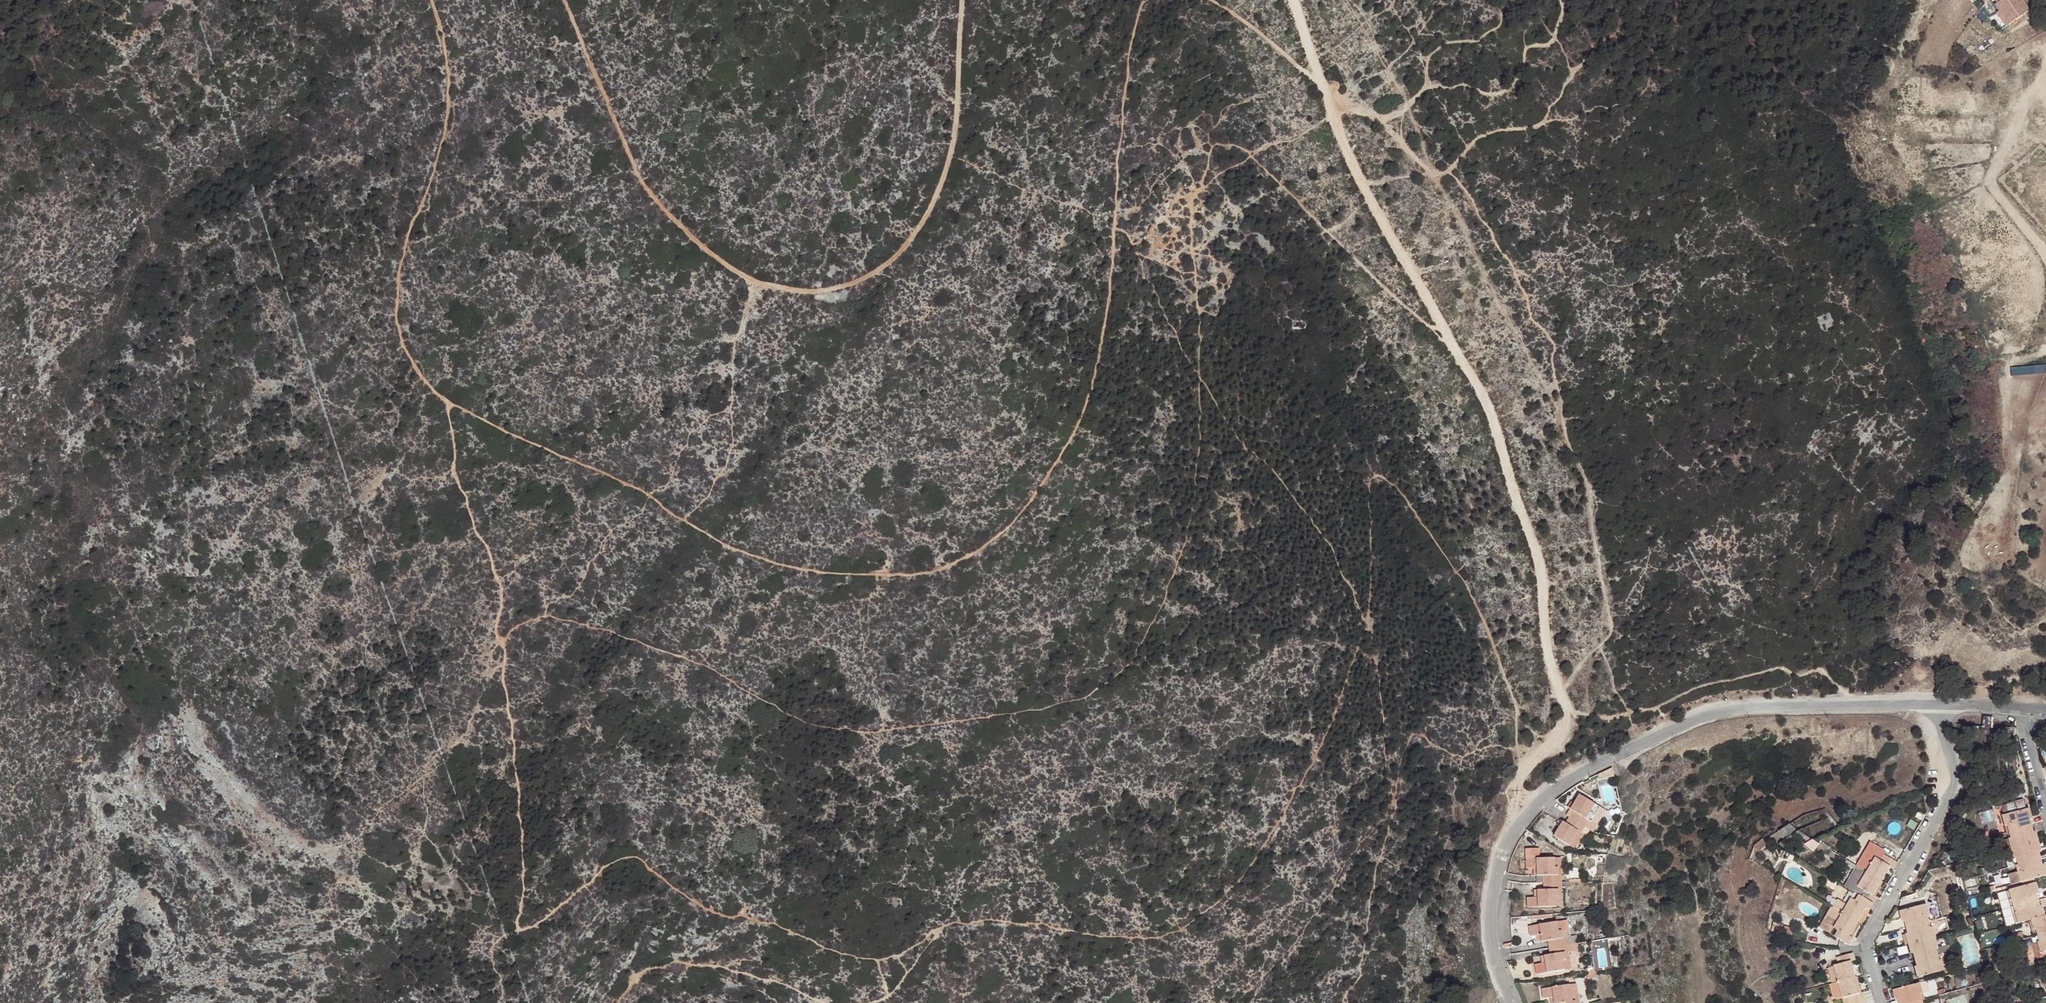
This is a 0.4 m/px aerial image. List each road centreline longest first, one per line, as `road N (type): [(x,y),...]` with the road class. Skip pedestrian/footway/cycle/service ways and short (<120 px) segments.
road 1 (track): [(1523,819),(1521,770),(1557,742),(1567,713),(1546,648),(1533,548),(1485,402),(1349,159),(1314,72)]
road 2 (residential): [(1934,704),(1731,709),(1670,729),(1560,784),(1507,843),(1493,884),(1489,951),(1508,1002)]
road 3 (residential): [(1881,1002),(1868,943),(1955,785),(1934,704)]

